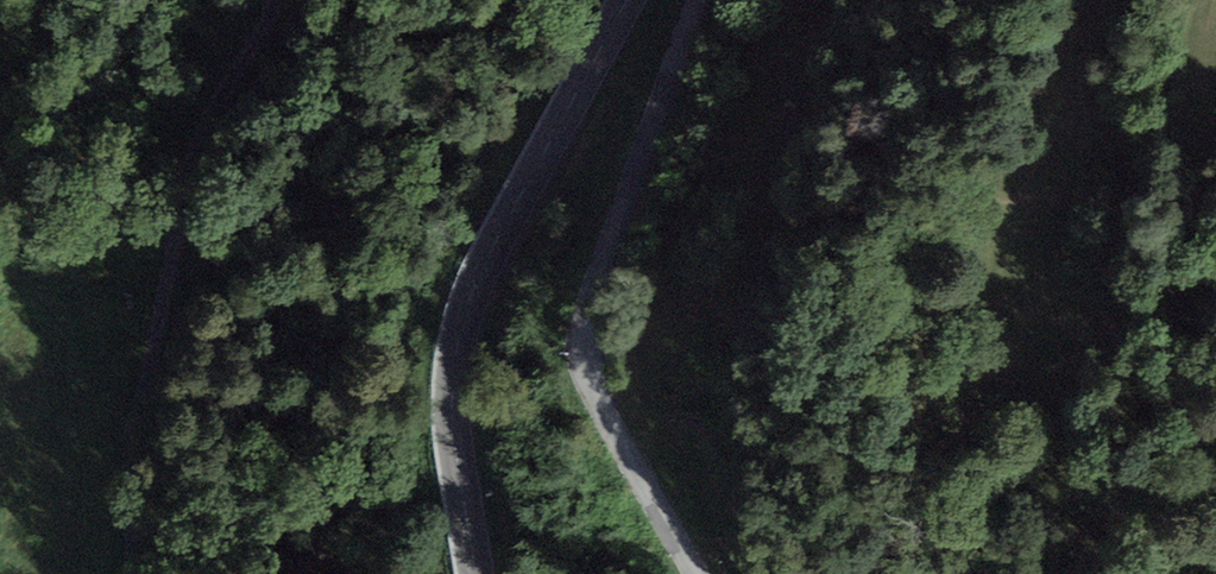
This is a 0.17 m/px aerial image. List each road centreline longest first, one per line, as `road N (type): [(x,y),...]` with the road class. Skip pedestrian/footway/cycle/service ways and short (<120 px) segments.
road 1 (secondary): [(629,0),(505,226),(456,342),(451,429),(475,573)]
road 2 (unclassified): [(273,0),(193,159),(136,478),(137,573)]
road 3 (residential): [(682,542),(603,400),(585,341),(601,270),(701,0)]

